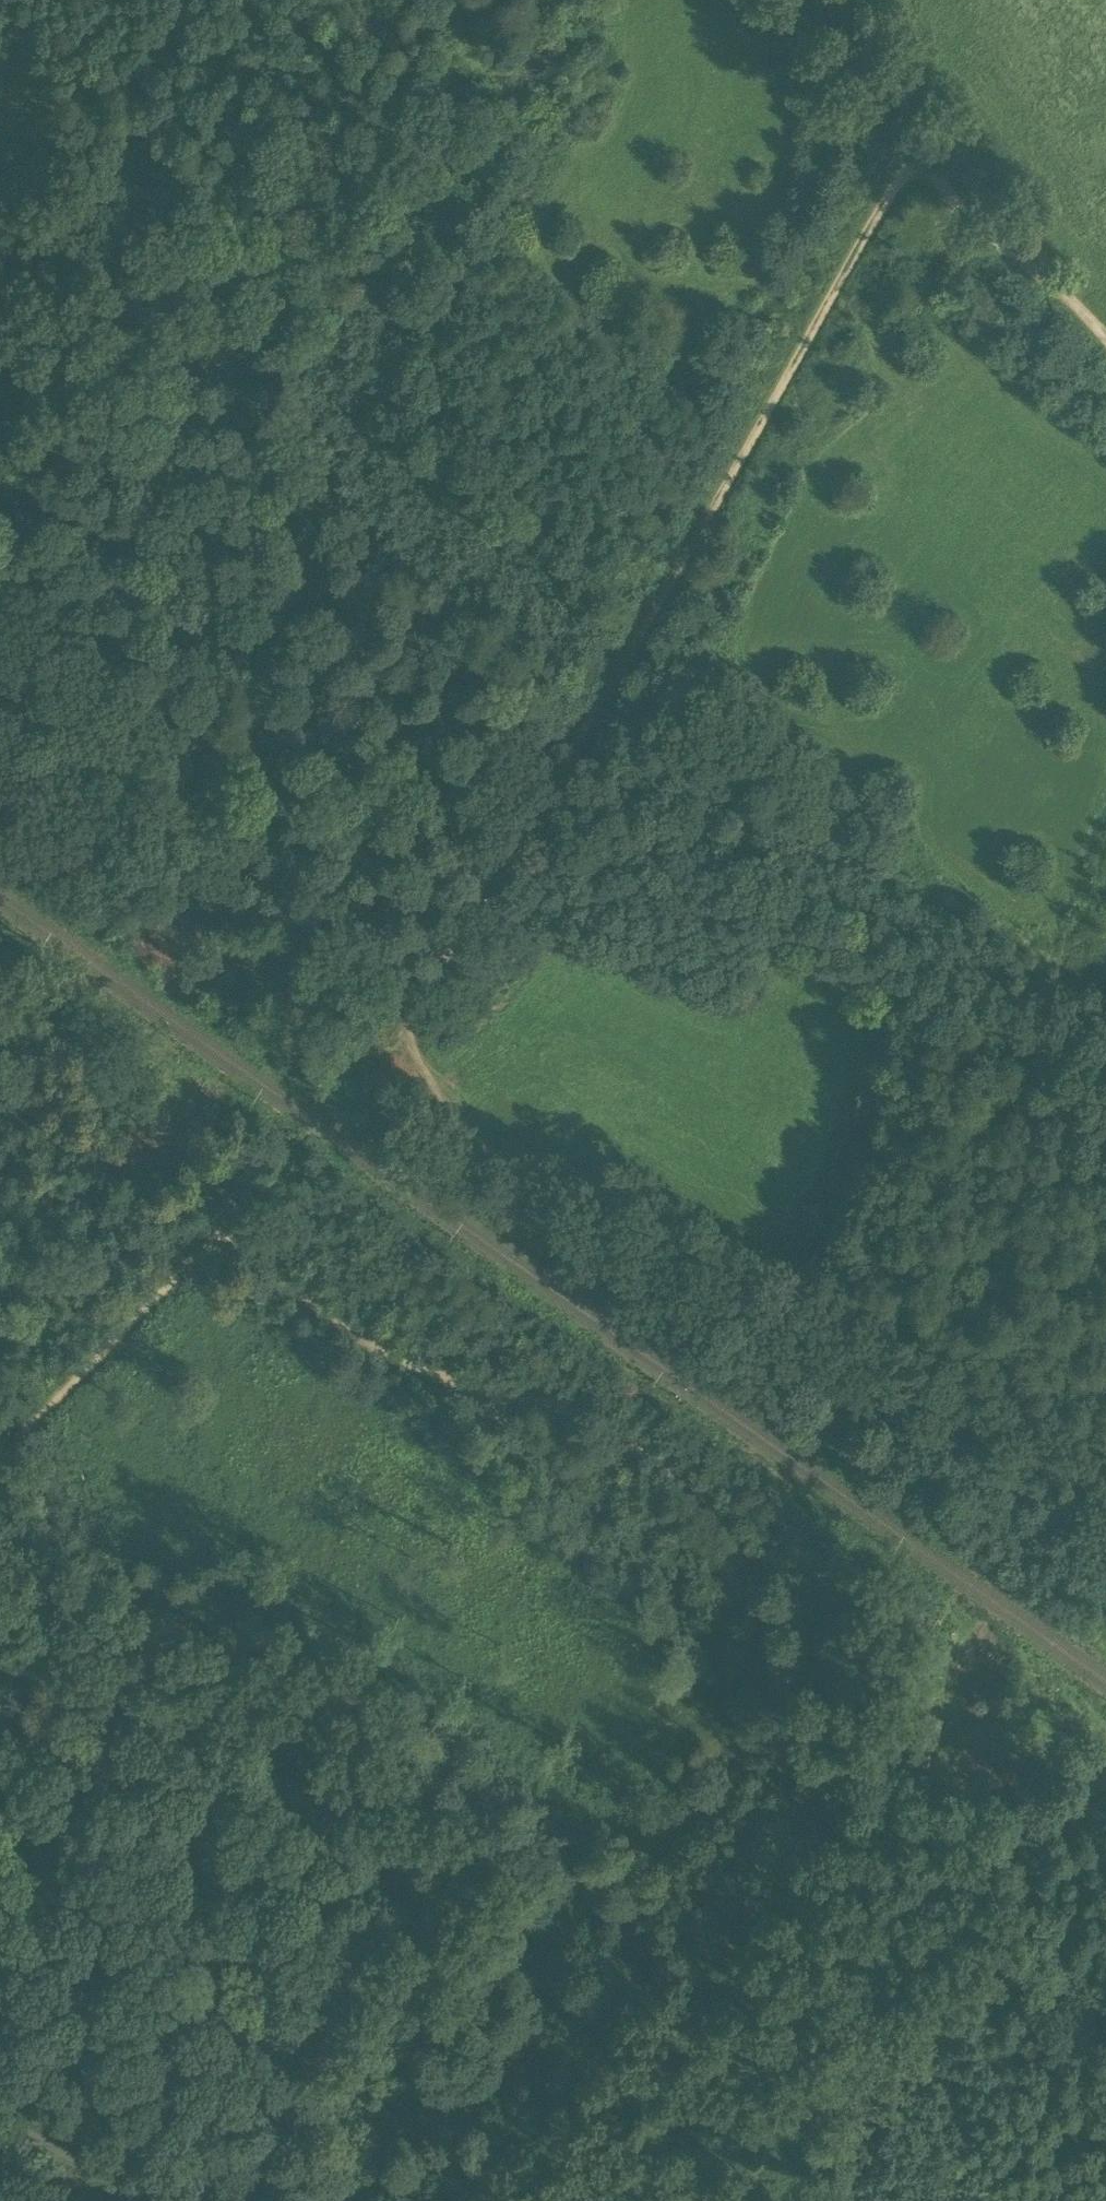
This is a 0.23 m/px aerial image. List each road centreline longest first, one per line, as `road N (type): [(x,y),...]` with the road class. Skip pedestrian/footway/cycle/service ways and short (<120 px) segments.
road 1 (track): [(1105,1509),(361,1087)]
road 2 (track): [(258,1192),(337,1319),(380,1352),(633,1442),(722,1513),(784,1680),(788,1717)]
road 3 (track): [(348,2200),(401,2142),(520,2054),(554,1942),(788,1717)]
road 4 (track): [(616,678),(875,215),(927,146)]
road 5 (track): [(841,0),(916,104),(927,146),(1105,336)]
road 6 (track): [(258,1192),(0,1462)]
road 7 (track): [(616,678),(429,975)]
road 8 (track): [(0,1168),(86,1100),(105,1097),(149,1118),(243,1208)]
road 9 (track): [(143,2200),(0,2119)]
road 10 (track): [(361,1087),(429,975)]

